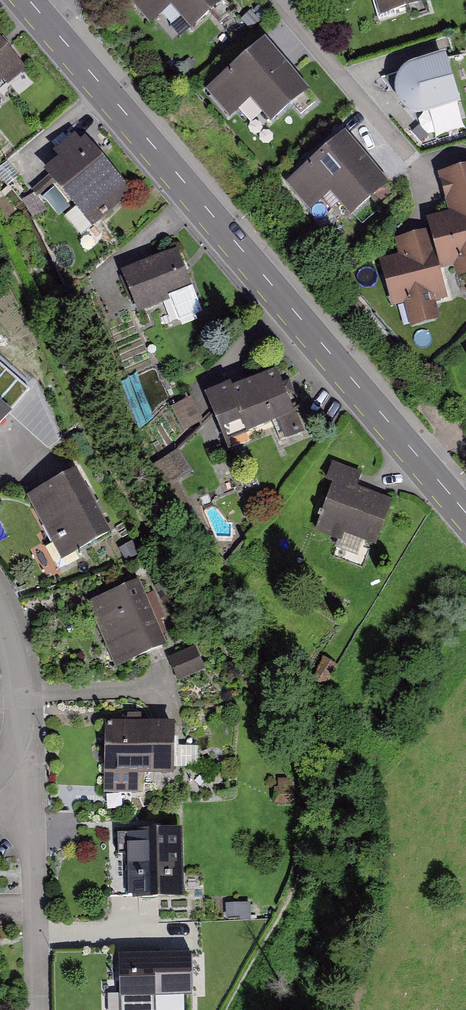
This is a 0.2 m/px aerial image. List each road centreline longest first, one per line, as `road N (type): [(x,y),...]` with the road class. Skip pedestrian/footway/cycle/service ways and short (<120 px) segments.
road 1 (tertiary): [(465,512),(42,15)]
road 2 (residential): [(1,768),(30,817),(37,1009)]
road 3 (residential): [(412,157),(276,0)]
road 4 (residential): [(0,611),(19,698),(1,768)]

